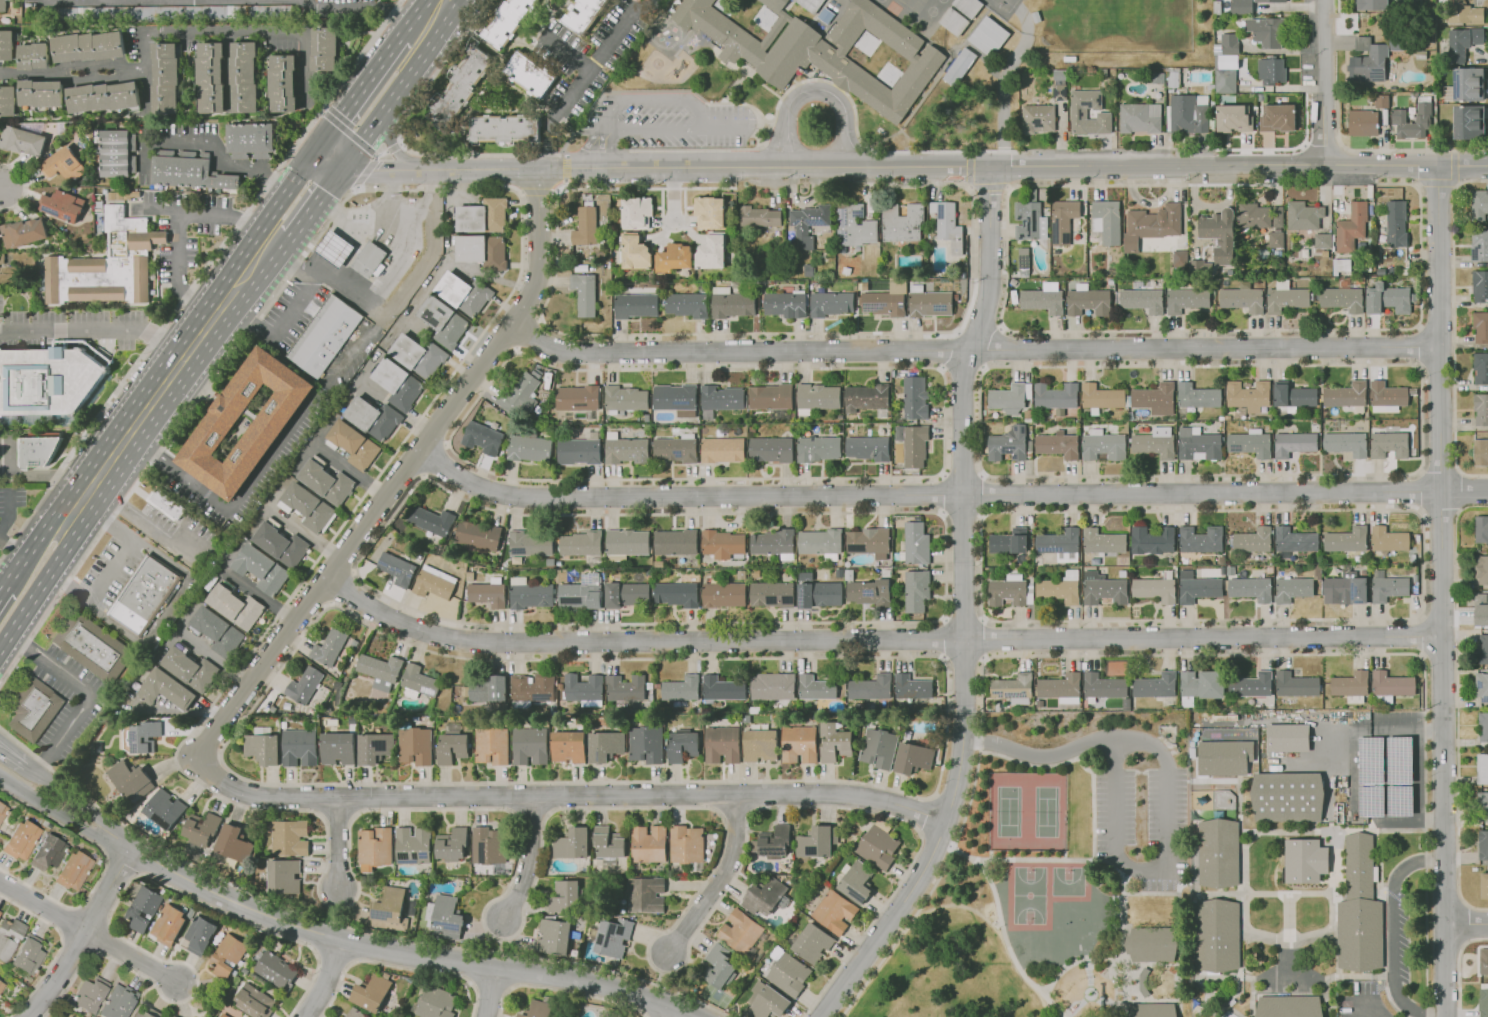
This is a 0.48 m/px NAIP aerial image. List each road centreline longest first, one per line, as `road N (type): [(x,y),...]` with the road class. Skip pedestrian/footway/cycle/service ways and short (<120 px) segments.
road 1 (residential): [(1443,639),(459,643),(387,617),(327,580)]
road 2 (tertiary): [(1435,166),(366,170),(346,163)]
road 3 (residential): [(1487,493),(525,499),(475,489),(420,451)]
road 4 (residential): [(1438,346),(556,351),(513,325)]
road 5 (residential): [(991,167),(988,294),(964,369),(964,739),(956,790),(922,870),(820,1016)]
road 6 (tertiary): [(1435,166),(1446,1016)]
road 7 (residential): [(195,760),(245,795),(862,796),(941,821)]
road 8 (tertiary): [(21,779),(128,851),(293,926),(615,987),(688,1016)]
road 9 (residential): [(539,168),(536,281),(513,325),(195,760)]
road 10 (primary): [(69,525),(268,245)]
road 11 (residential): [(24,1016),(73,955),(128,851)]
road 12 (residential): [(736,795),(725,873),(666,953)]
road 13 (tertiary): [(1324,0),(1323,165)]
road 14 (primary): [(346,163),(419,62),(426,25)]
road 15 (primary): [(426,25),(397,38),(320,143)]
road 16 (primary): [(0,652),(59,565),(69,525)]
road 17 (residential): [(534,798),(522,887),(503,919)]

